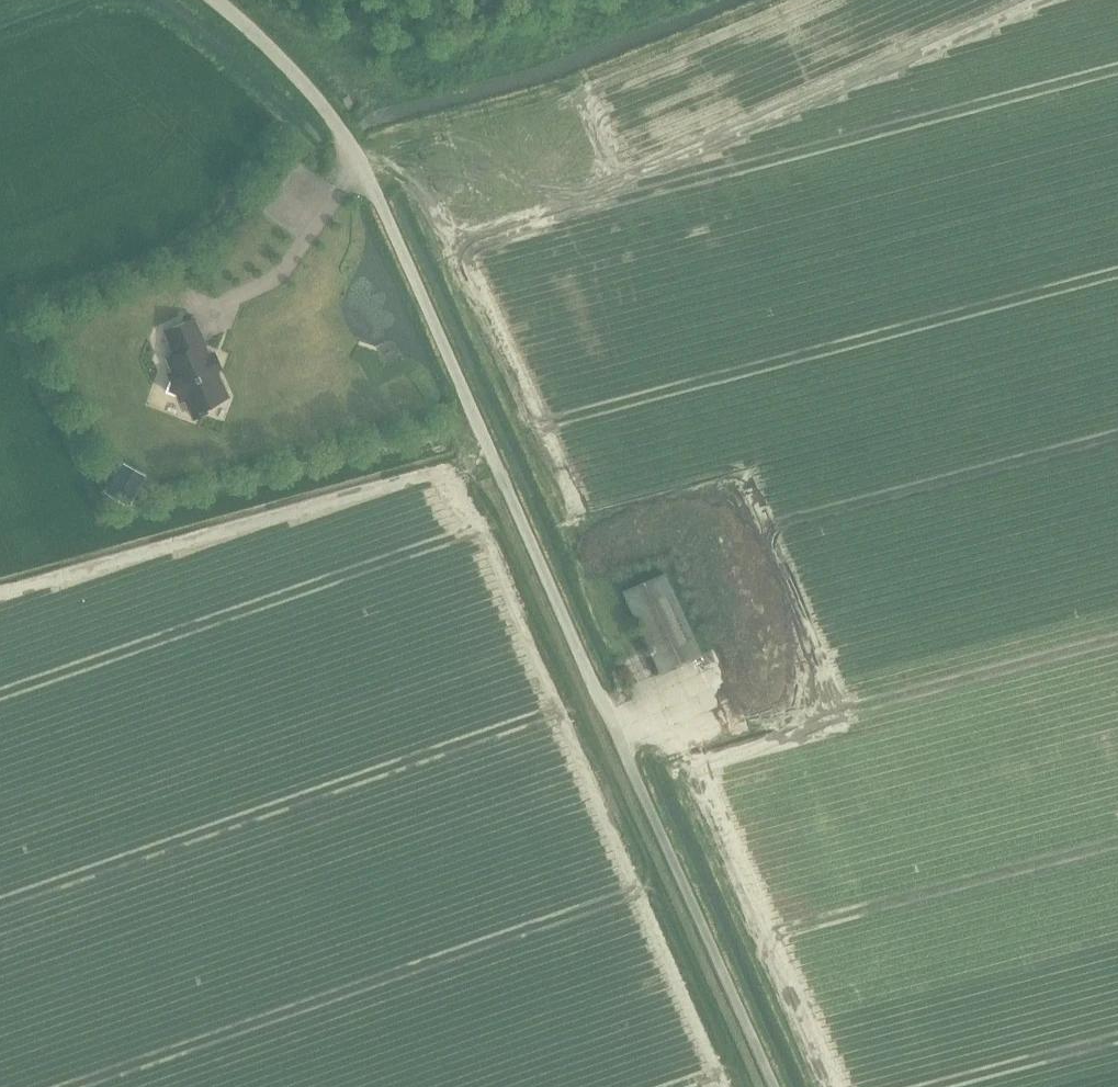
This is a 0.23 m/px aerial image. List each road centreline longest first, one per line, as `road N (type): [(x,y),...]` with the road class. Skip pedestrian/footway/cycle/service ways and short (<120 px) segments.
road 1 (track): [(775,1086),(616,733)]

